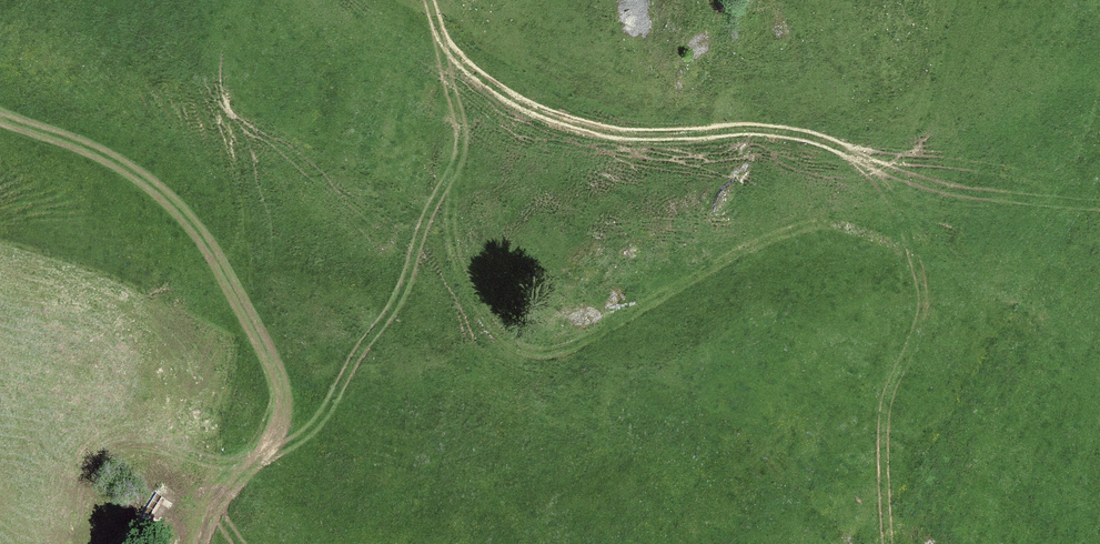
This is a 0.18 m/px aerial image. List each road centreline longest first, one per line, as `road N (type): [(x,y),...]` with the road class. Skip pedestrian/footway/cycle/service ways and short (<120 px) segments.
road 1 (track): [(430,0),(463,132),(454,249),(491,323),(524,351),(576,345),(800,228),(868,235),(916,264),(927,292),(924,318),(886,404),(887,543)]
road 2 (track): [(437,23),(466,68),(546,119),(581,130),(796,132),(958,187),(981,187),(1023,164),(1099,72)]

